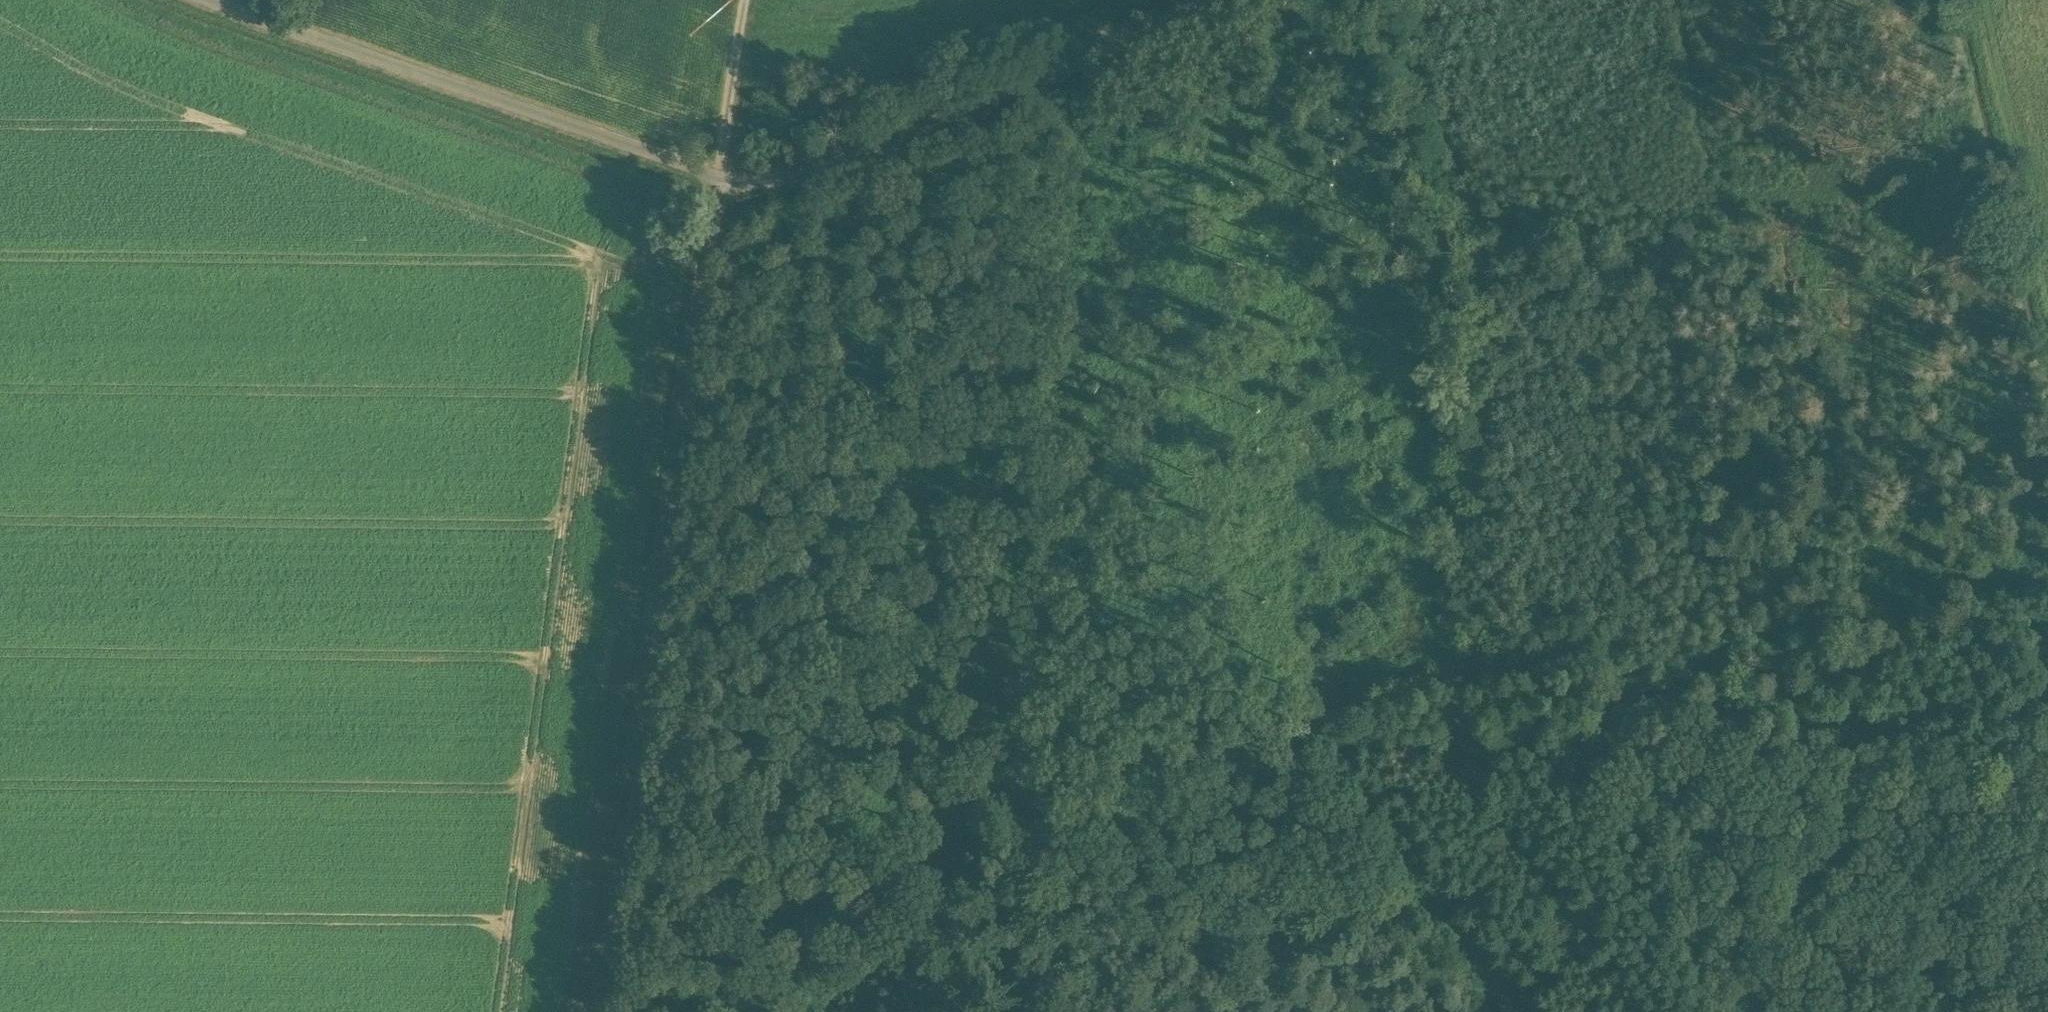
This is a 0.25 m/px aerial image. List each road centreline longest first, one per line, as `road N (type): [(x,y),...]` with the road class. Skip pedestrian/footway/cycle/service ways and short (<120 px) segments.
road 1 (track): [(720,185),(607,1011)]
road 2 (track): [(720,185),(830,163),(1255,0)]
road 3 (track): [(203,0),(720,185)]
road 4 (track): [(720,185),(752,0)]

